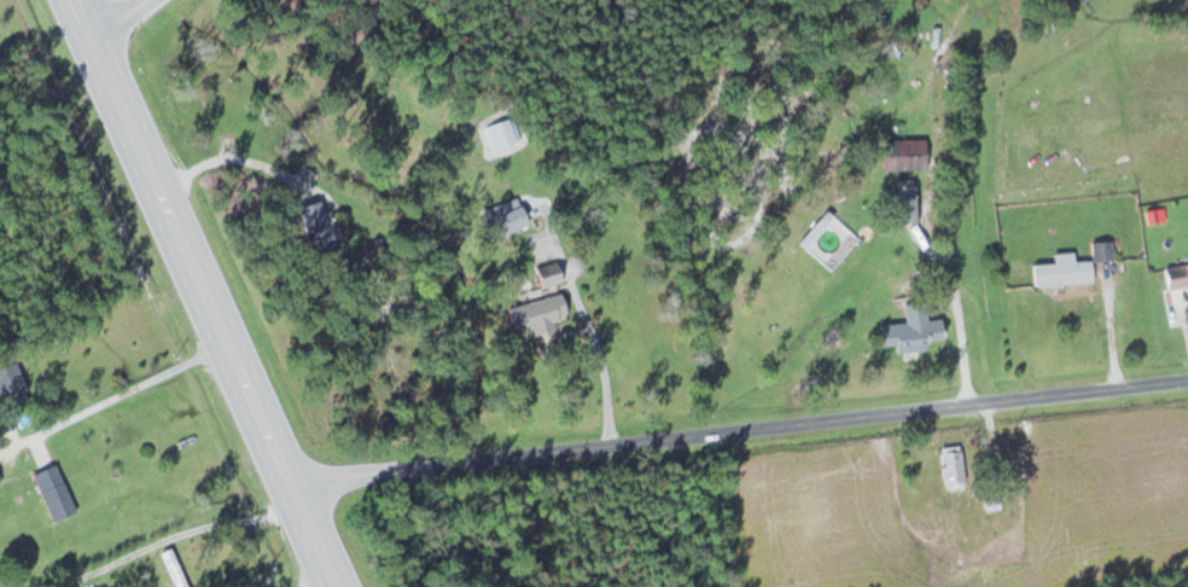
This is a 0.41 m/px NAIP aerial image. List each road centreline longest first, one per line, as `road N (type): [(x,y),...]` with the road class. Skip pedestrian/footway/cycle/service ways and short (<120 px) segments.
road 1 (residential): [(297,489),(1187,379)]
road 2 (trunk): [(340,586),(94,37)]
road 3 (track): [(0,453),(233,349)]

